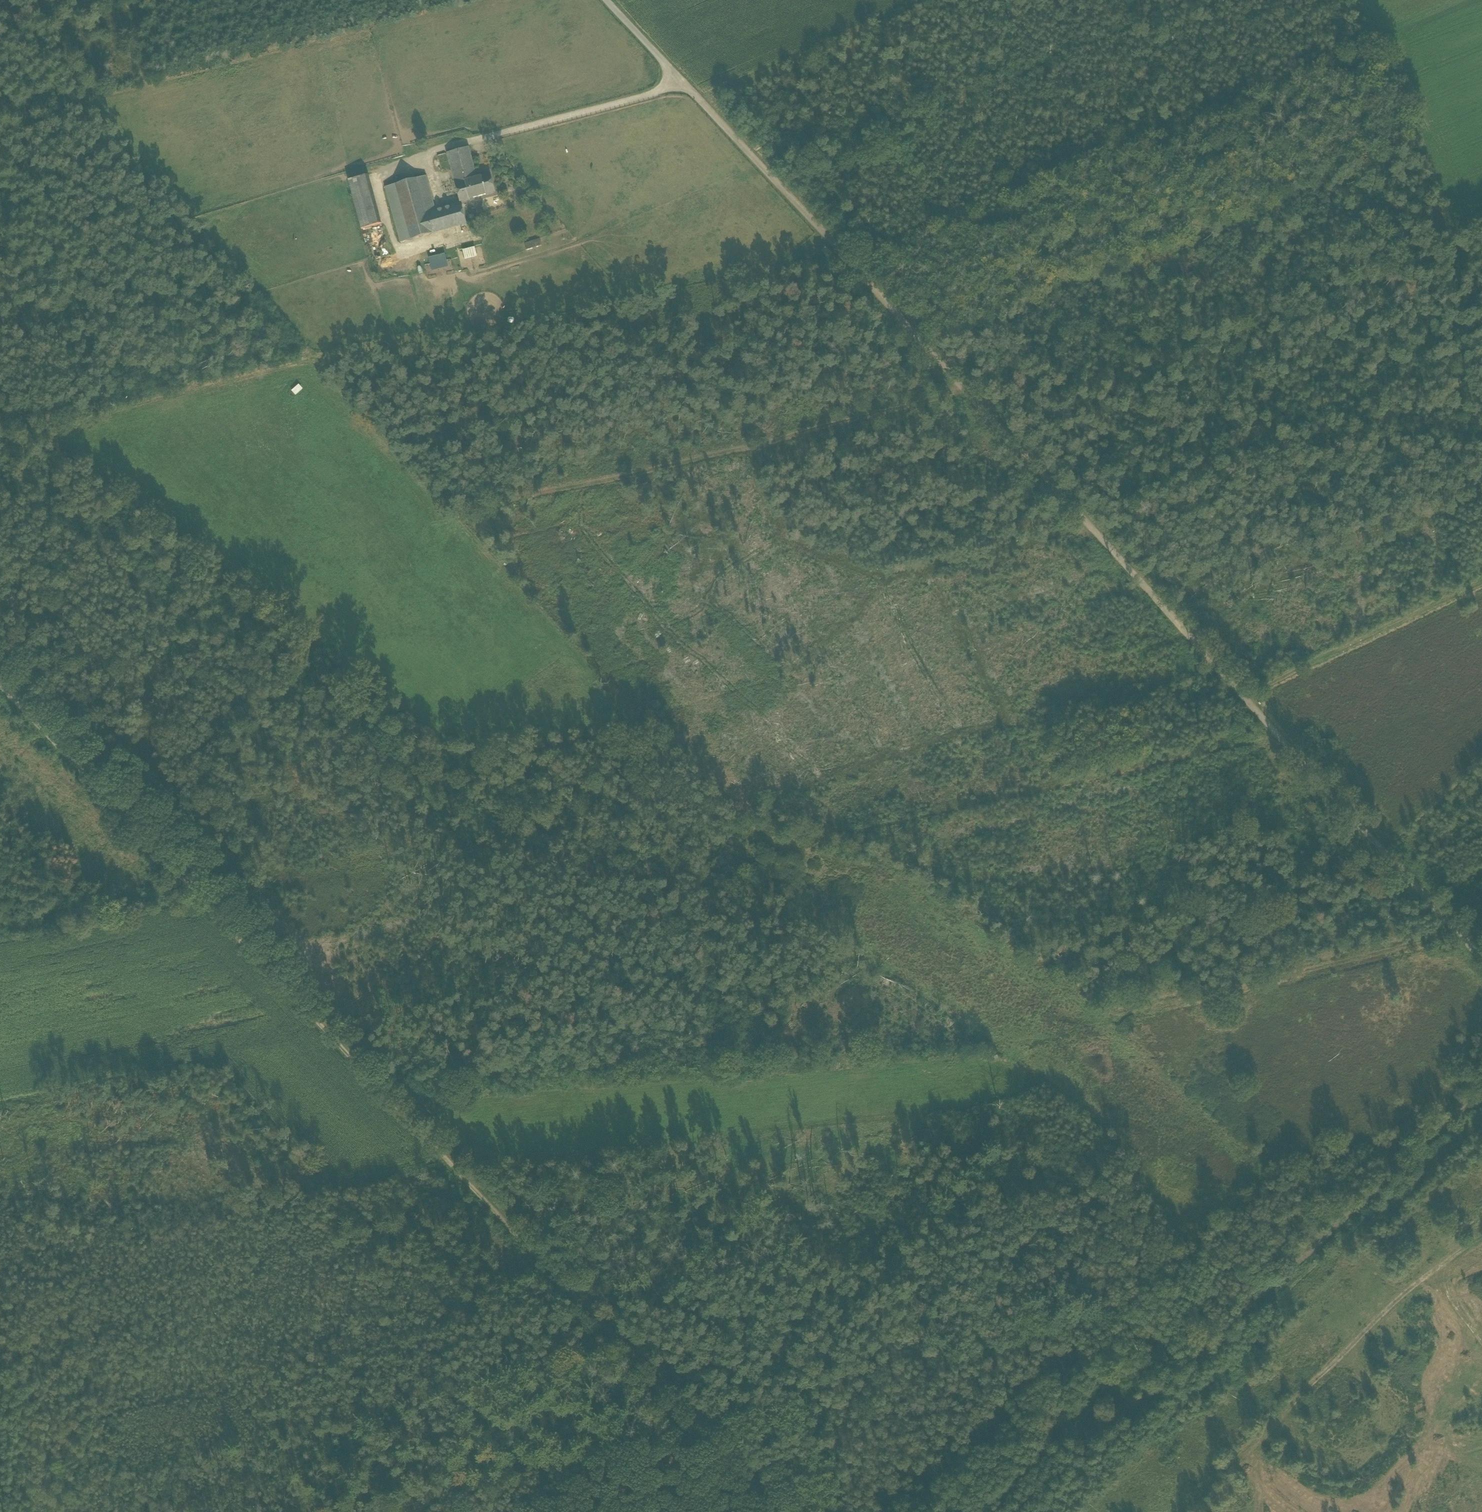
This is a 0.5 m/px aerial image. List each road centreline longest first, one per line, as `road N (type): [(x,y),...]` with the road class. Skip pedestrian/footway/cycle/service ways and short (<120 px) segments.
road 1 (track): [(681,82),(1481,962)]
road 2 (track): [(0,687),(776,1511)]
road 3 (track): [(1481,1100),(1450,1120),(1017,1511)]
road 4 (track): [(967,392),(662,472),(463,513)]
road 5 (track): [(1220,1476),(1416,1284),(1481,1237)]
road 6 (track): [(705,1433),(823,1395),(871,1358),(937,1348)]
road 7 (track): [(1244,699),(1461,595)]

